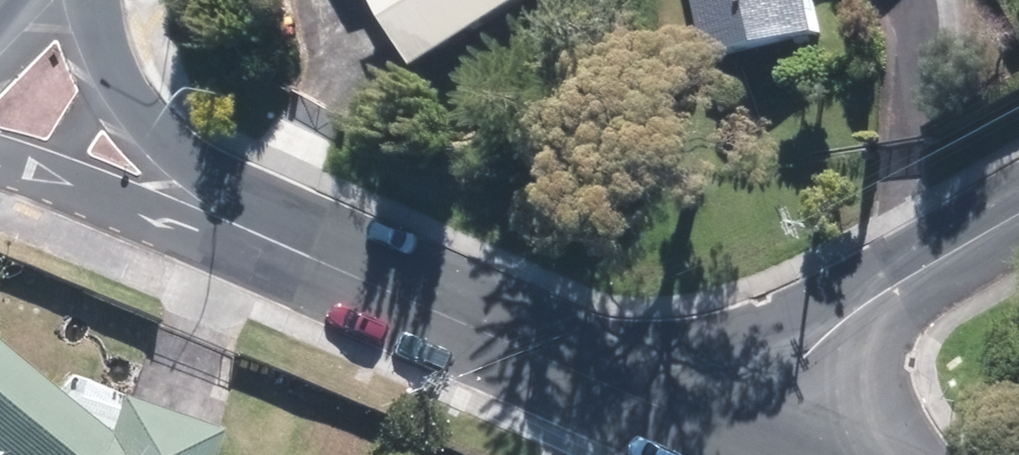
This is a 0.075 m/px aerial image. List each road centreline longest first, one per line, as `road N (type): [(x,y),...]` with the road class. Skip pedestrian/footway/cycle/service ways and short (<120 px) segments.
road 1 (residential): [(734,432),(231,209)]
road 2 (residential): [(1018,221),(809,342),(734,432)]
road 3 (residential): [(93,0),(152,117),(231,209)]
road 4 (residential): [(231,209),(142,193),(0,149)]

